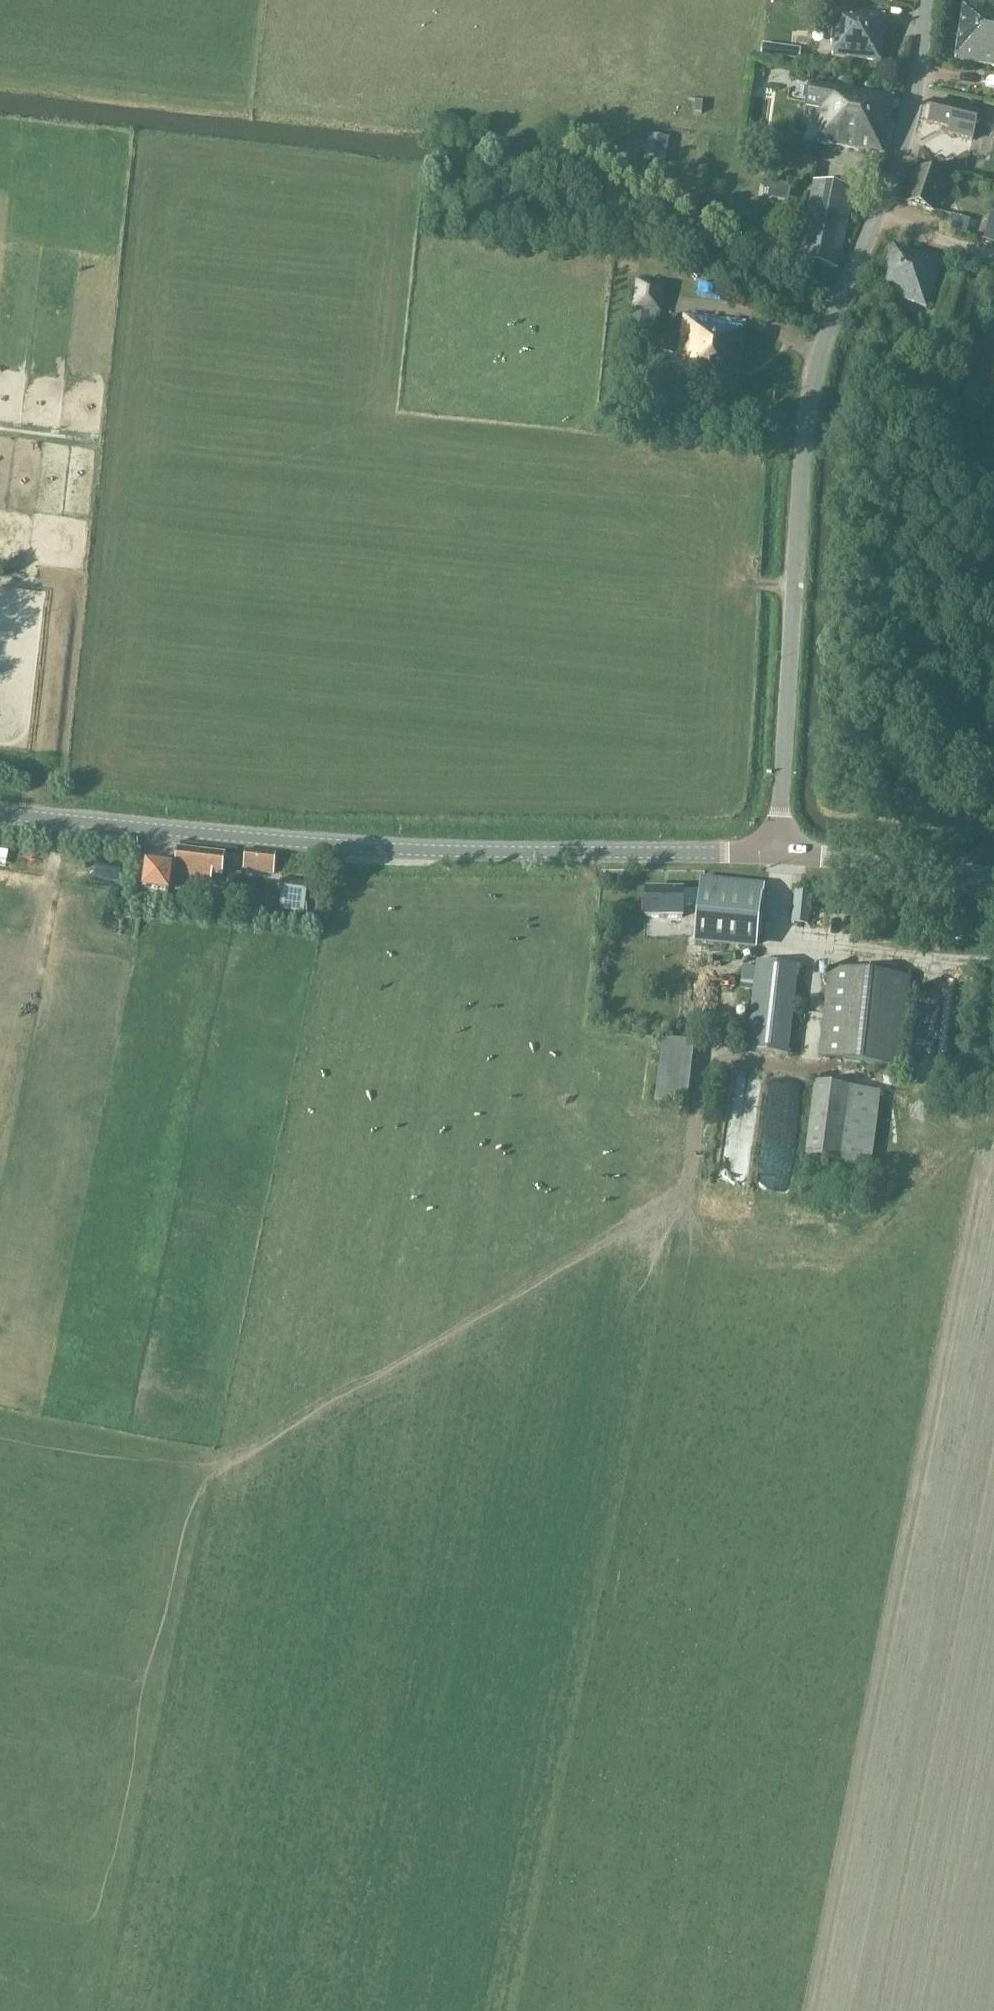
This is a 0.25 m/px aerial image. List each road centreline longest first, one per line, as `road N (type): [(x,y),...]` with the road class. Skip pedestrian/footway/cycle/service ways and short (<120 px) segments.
road 1 (residential): [(781,854),(795,542),(813,372),(901,151),(925,0)]
road 2 (tertiary): [(781,854),(327,847),(0,815)]
road 3 (tertiary): [(993,877),(781,854)]

